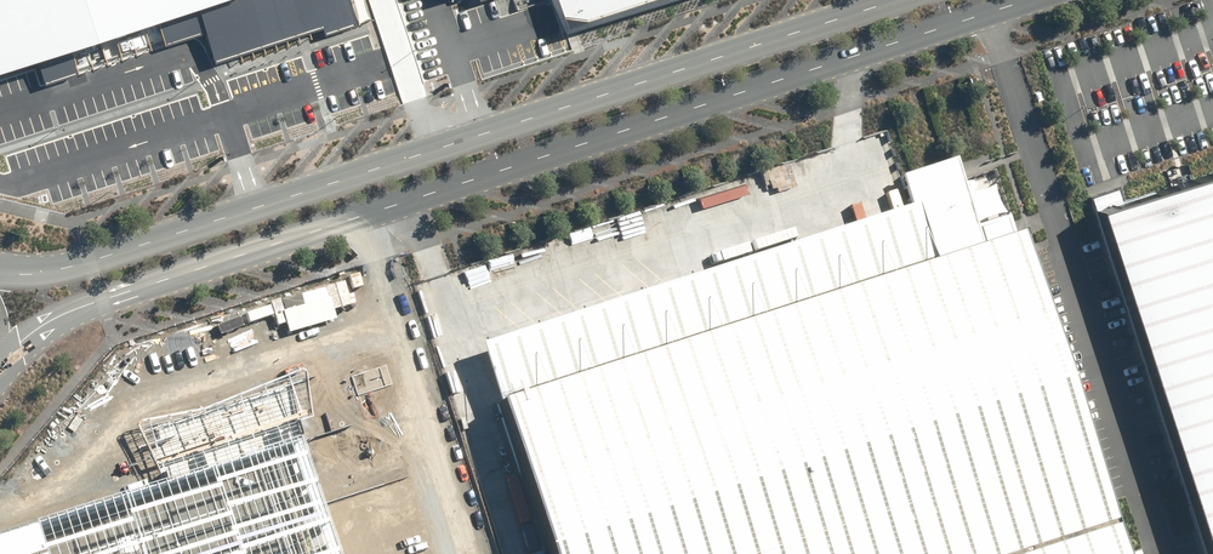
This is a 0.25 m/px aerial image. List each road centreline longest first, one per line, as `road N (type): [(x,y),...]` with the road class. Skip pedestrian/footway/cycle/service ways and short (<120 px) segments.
road 1 (tertiary): [(1038,0),(76,313),(7,362)]
road 2 (tertiary): [(0,272),(38,278),(81,268),(902,0)]

